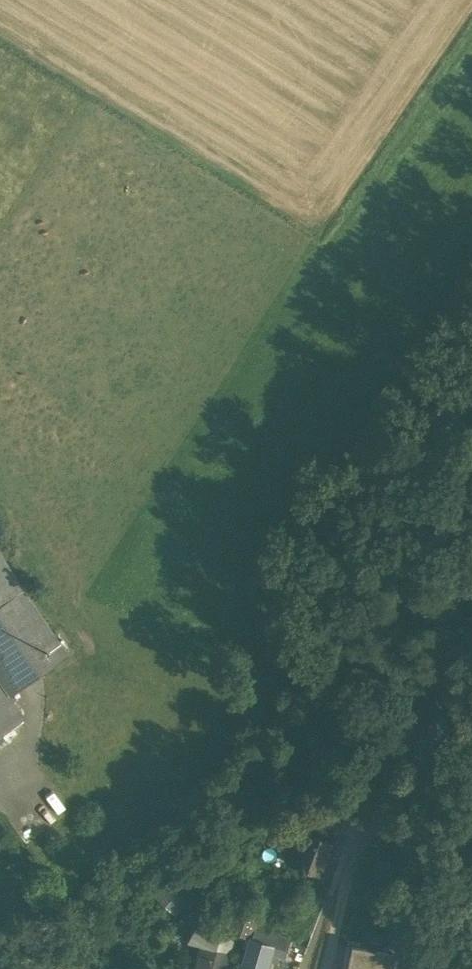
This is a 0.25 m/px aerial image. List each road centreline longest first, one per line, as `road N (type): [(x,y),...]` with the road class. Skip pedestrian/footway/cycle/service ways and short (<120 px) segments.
road 1 (residential): [(319,968),(372,816)]
road 2 (track): [(372,816),(471,729)]

